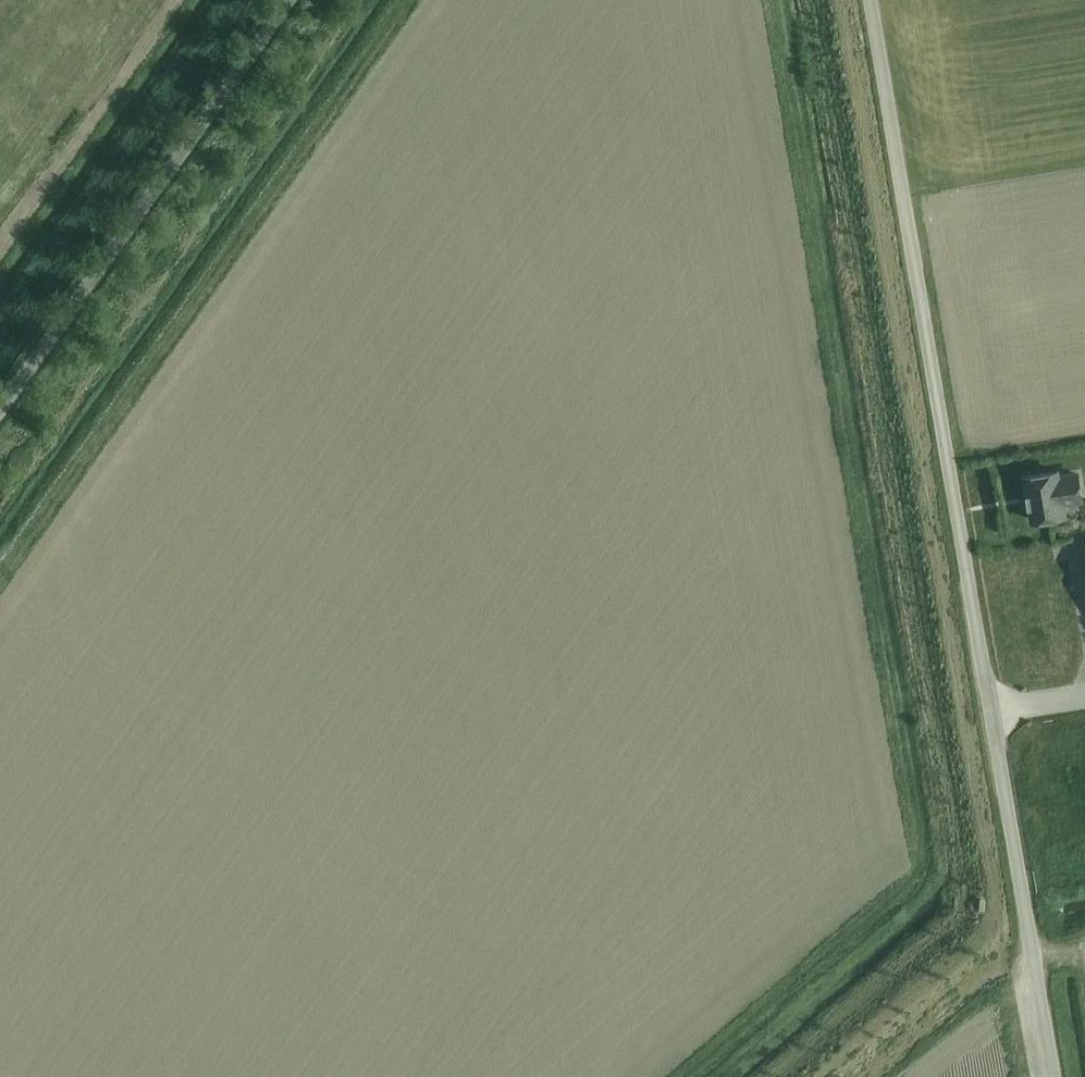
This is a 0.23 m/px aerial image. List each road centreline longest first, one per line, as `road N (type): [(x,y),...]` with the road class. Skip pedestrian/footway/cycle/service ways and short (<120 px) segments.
road 1 (unclassified): [(1050,1076),(865,0)]
road 2 (unclassified): [(0,408),(287,0)]

